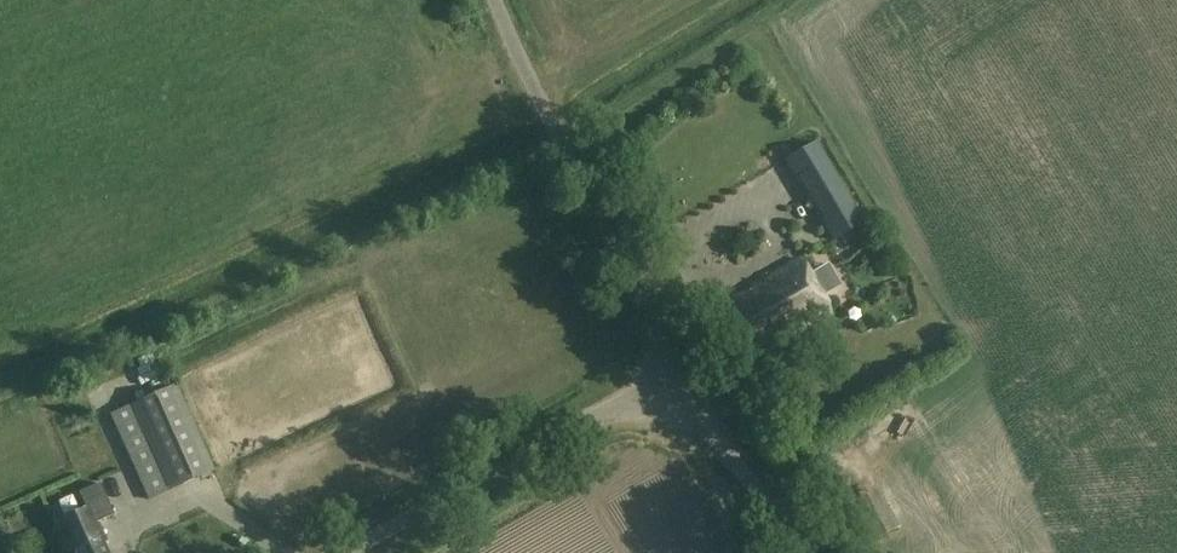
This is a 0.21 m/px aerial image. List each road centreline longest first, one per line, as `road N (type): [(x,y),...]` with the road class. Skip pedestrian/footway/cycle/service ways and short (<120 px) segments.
road 1 (unclassified): [(686,373),(542,110),(496,0)]
road 2 (unclassified): [(346,552),(686,373)]
road 3 (unclassified): [(795,552),(686,373)]

